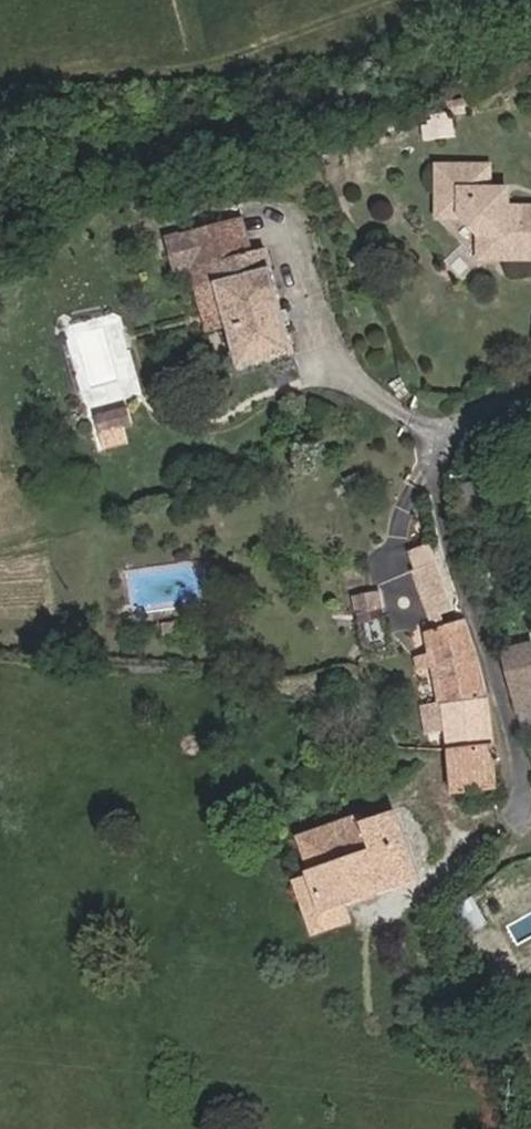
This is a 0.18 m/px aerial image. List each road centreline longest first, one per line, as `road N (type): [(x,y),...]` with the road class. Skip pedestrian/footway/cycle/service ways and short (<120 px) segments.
road 1 (residential): [(0,181),(385,82),(530,23)]
road 2 (residential): [(530,386),(486,408),(457,438),(440,485),(448,540),(519,764),(526,838)]

